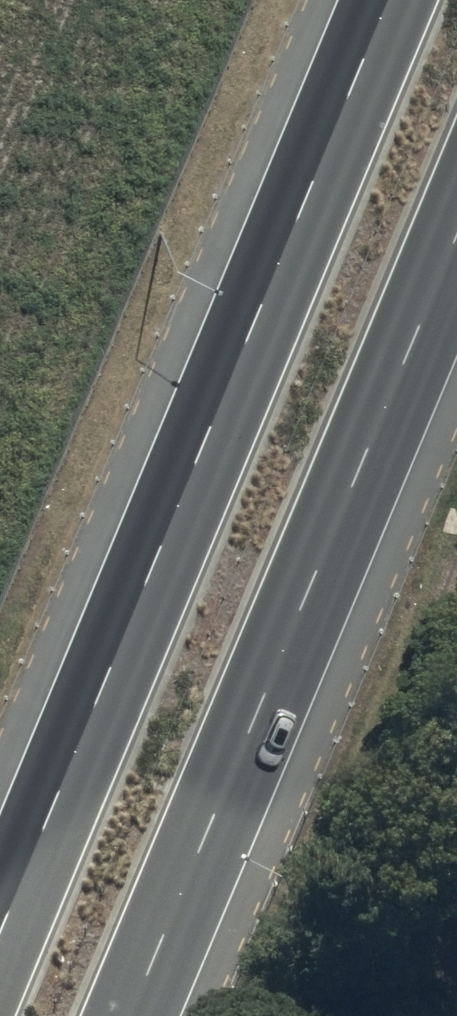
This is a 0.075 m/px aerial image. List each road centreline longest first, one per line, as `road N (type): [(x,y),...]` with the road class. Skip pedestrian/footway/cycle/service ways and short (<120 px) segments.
road 1 (trunk): [(0,934),(389,0)]
road 2 (trunk): [(456,235),(132,1015)]

